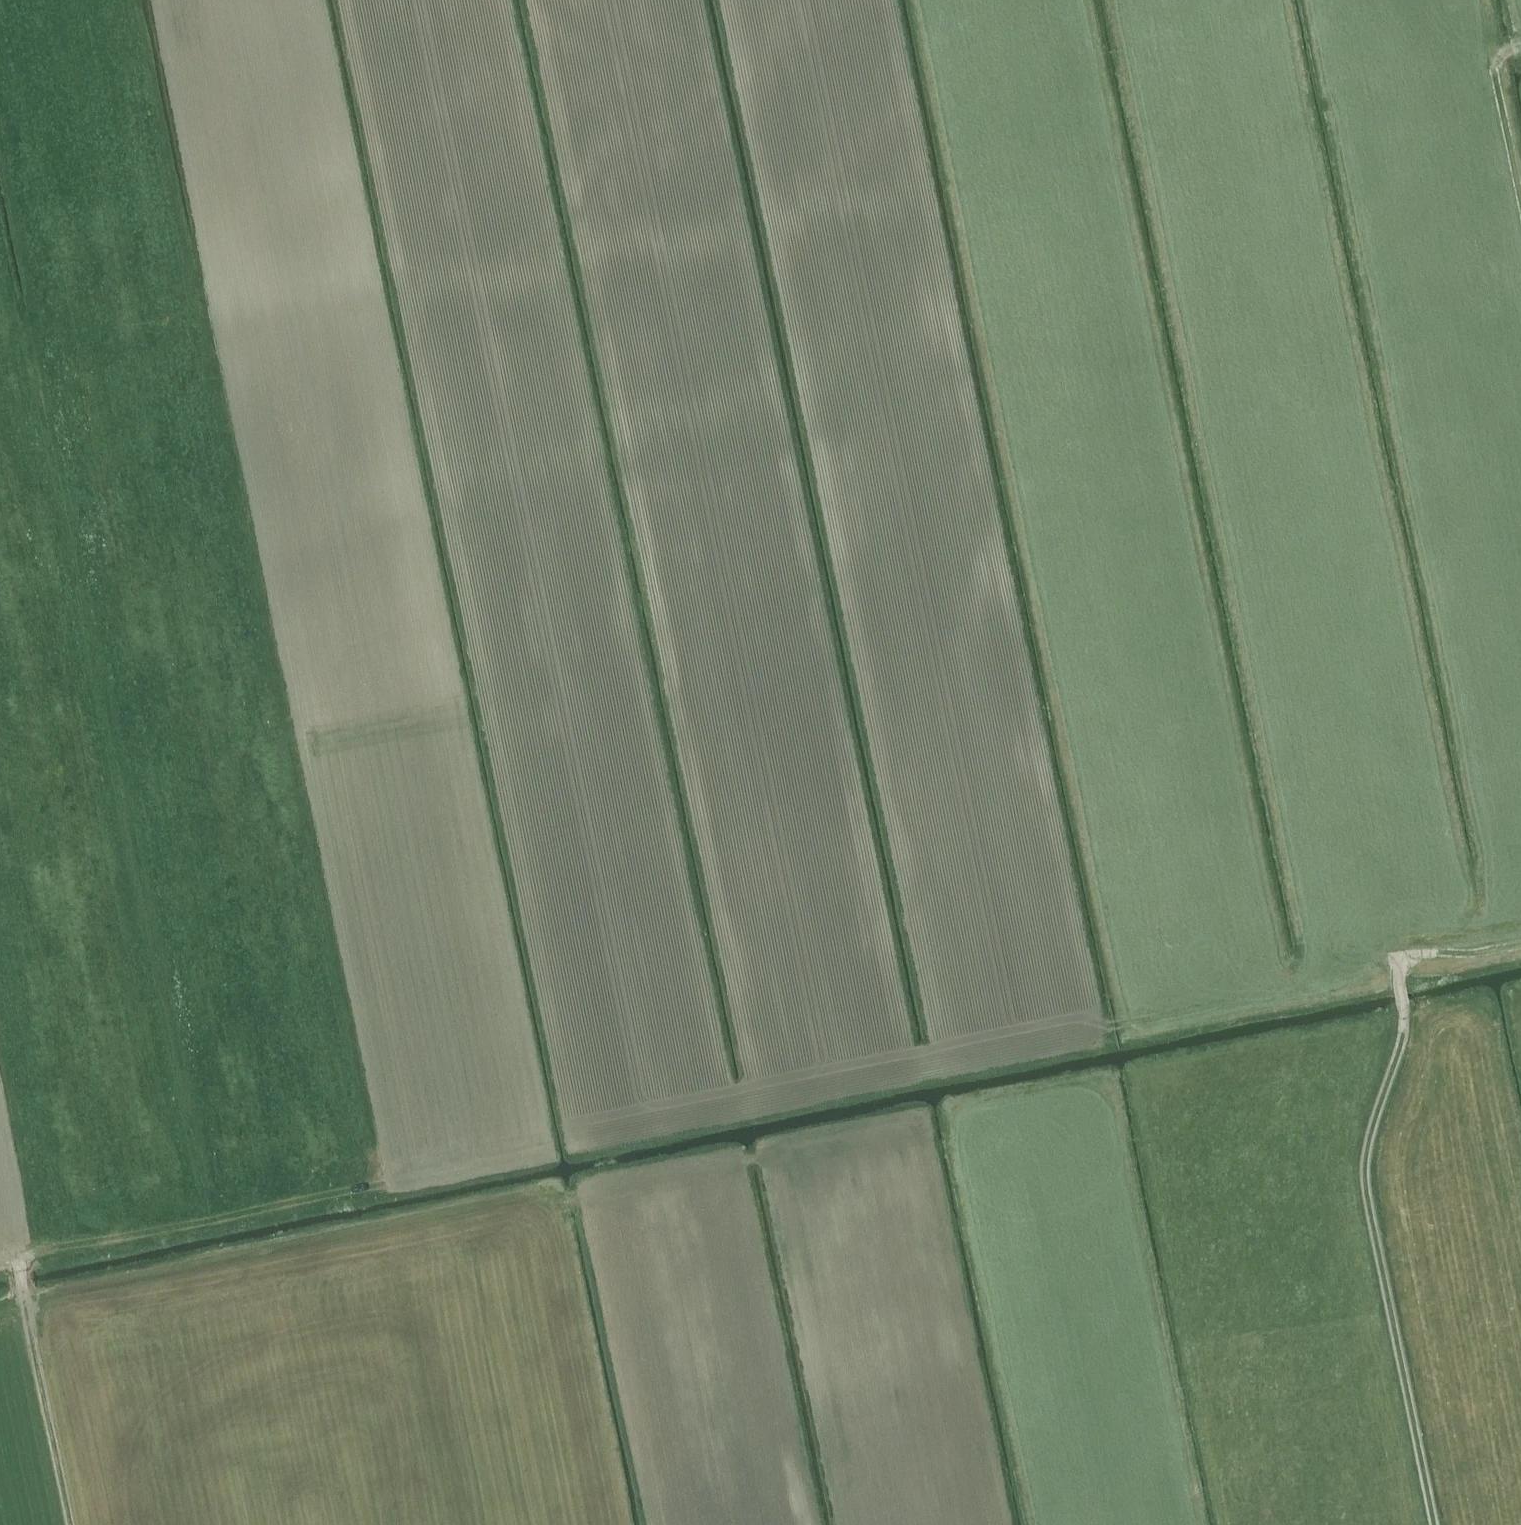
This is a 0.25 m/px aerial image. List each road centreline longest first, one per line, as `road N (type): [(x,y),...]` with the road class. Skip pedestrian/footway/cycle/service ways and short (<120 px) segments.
road 1 (track): [(1431,1524),(1361,1179),(1405,1012),(1398,969),(1424,954),(1520,948)]
road 2 (track): [(20,1264),(68,1524)]
road 3 (track): [(1520,208),(1495,79),(1514,48)]

